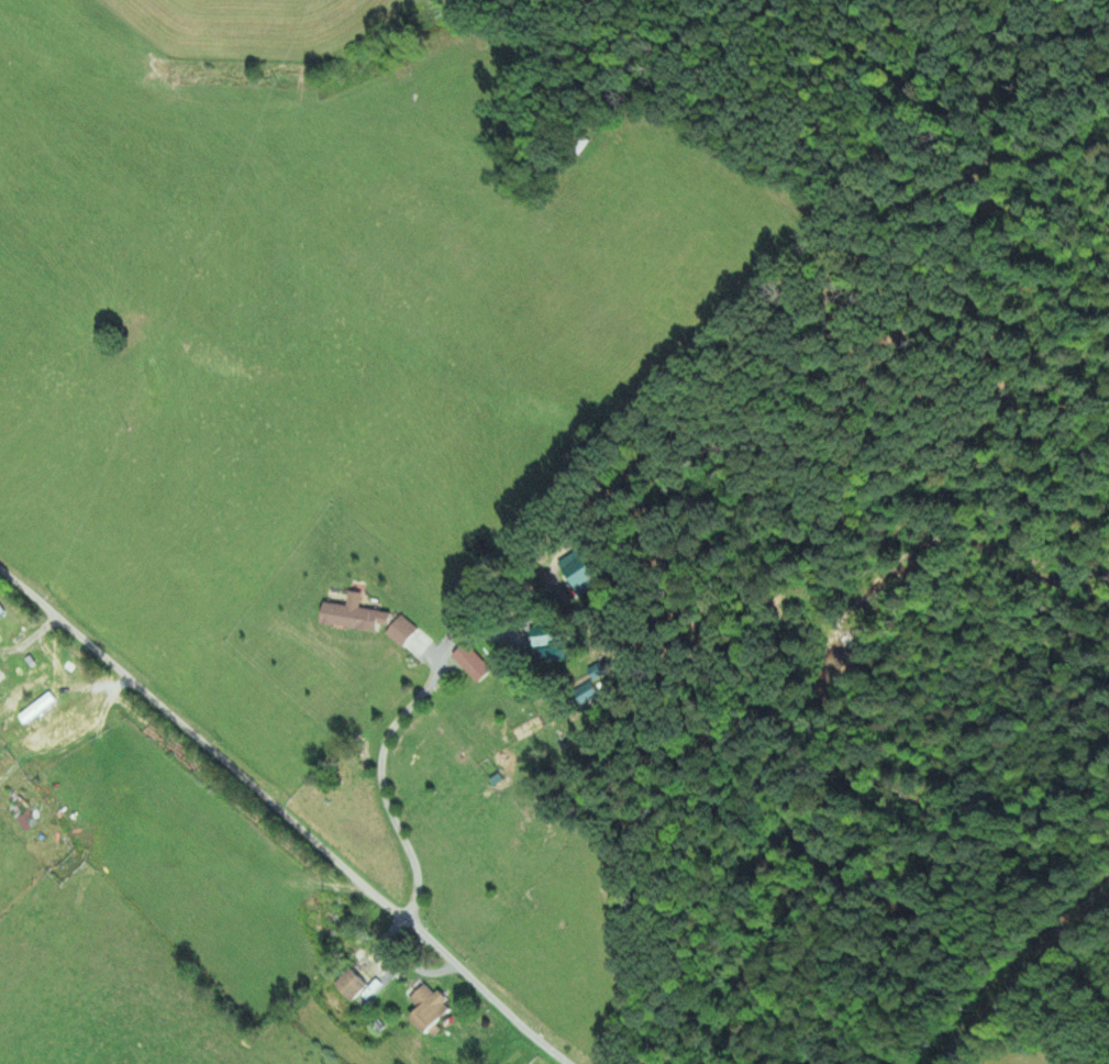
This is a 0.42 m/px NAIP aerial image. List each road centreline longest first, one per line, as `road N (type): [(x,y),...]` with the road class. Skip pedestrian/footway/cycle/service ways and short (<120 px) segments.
road 1 (residential): [(533,1063),(0,597)]
road 2 (residential): [(949,1063),(1108,905)]

